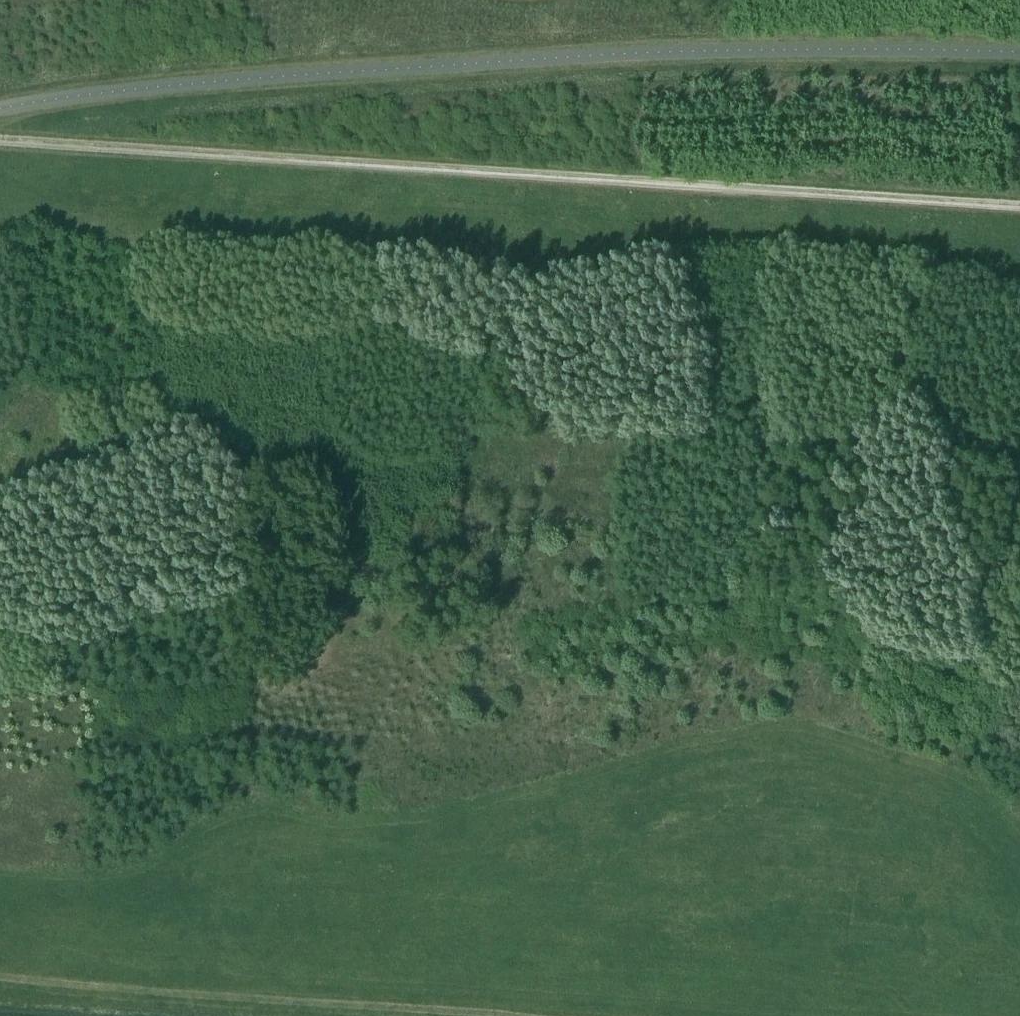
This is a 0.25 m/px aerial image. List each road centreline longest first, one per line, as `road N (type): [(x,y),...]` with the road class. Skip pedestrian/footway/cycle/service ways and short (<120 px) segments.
road 1 (track): [(1019,207),(0,141)]
road 2 (track): [(509,1015),(0,982)]

